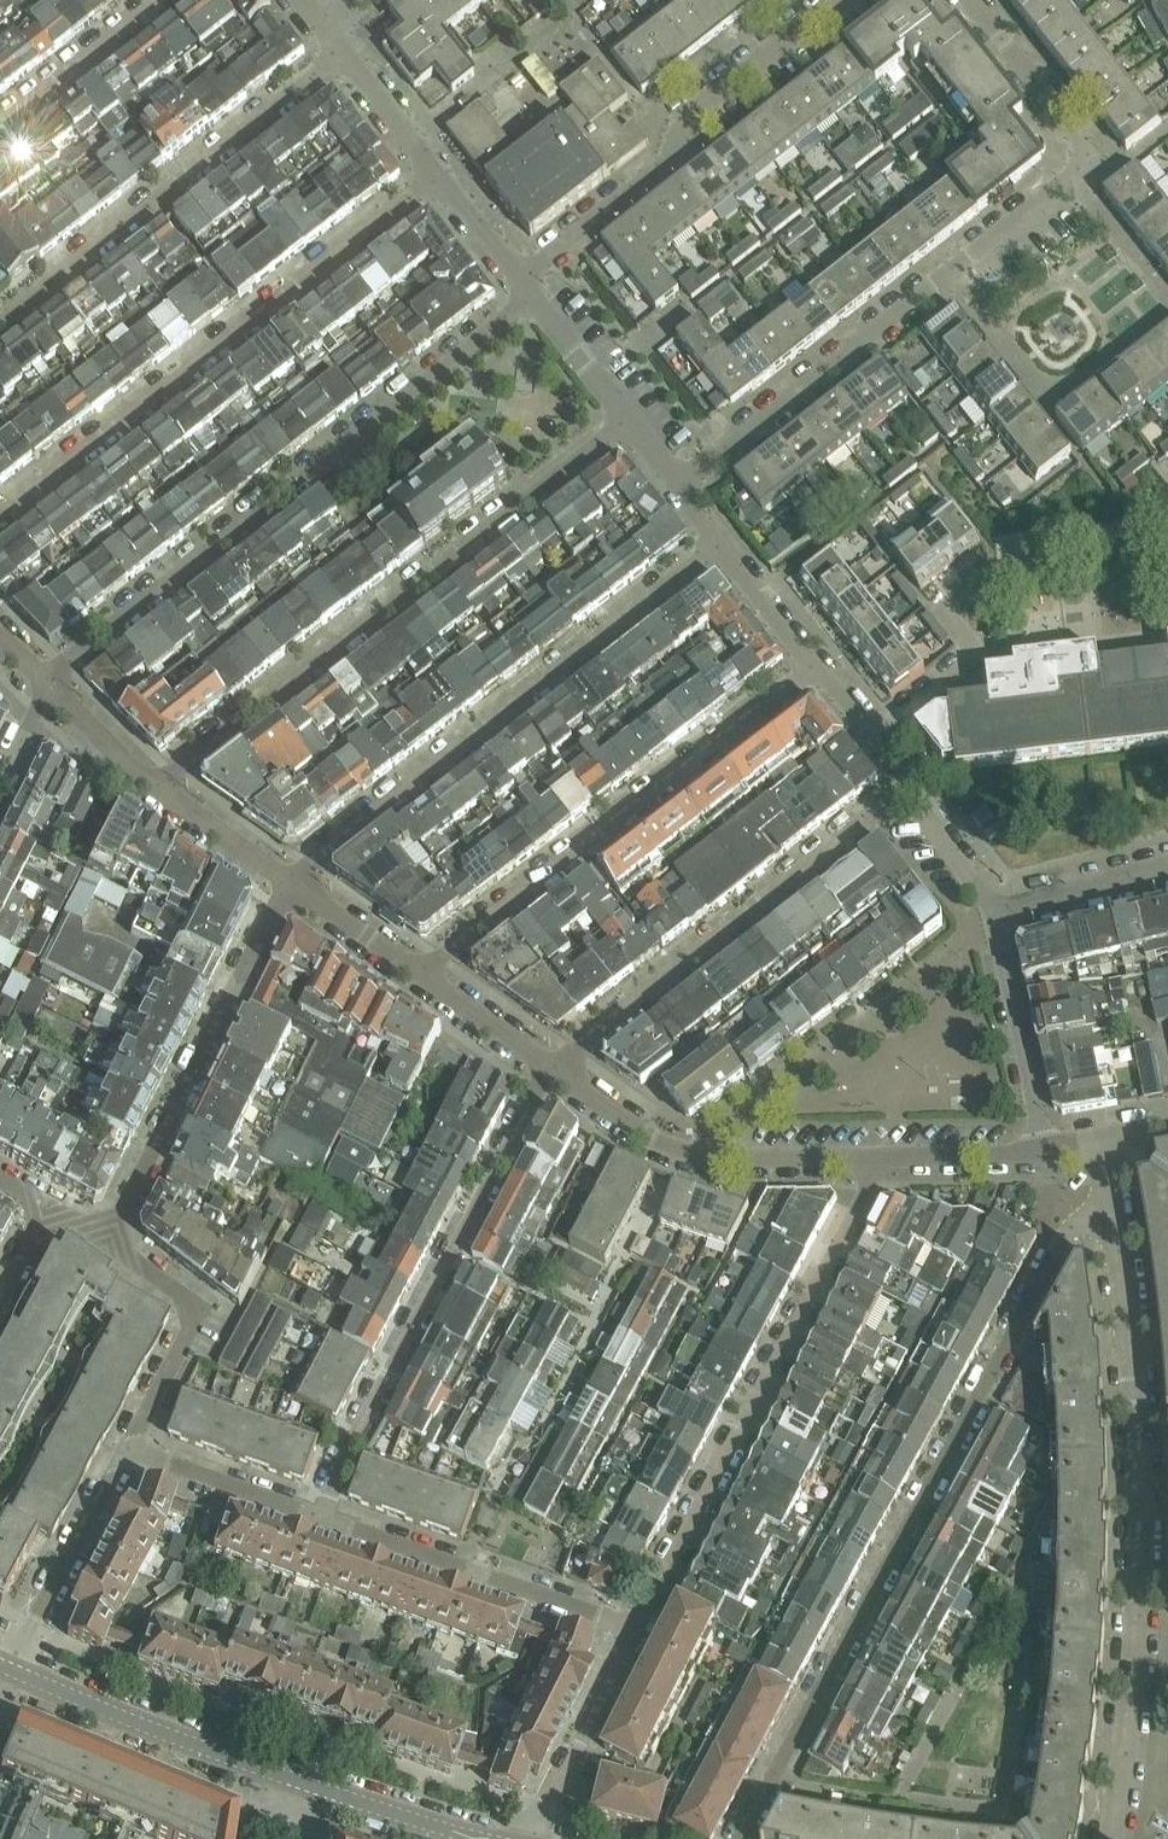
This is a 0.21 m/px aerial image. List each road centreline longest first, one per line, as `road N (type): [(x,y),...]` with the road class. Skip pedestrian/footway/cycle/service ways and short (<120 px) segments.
road 1 (residential): [(1112,1210),(1072,1229),(741,1838)]
road 2 (residential): [(677,485),(1099,160),(974,0)]
road 3 (residential): [(1110,1838),(1138,1630),(1134,1408),(1112,1210)]
road 4 (residential): [(535,299),(68,660),(50,685)]
road 5 (residential): [(151,788),(629,421)]
road 6 (residential): [(0,518),(432,171)]
road 7 (residential): [(719,546),(289,882)]
road 8 (residential): [(632,1627),(884,1160)]
road 9 (residential): [(550,1068),(356,1431),(321,1518)]
road 10 (residential): [(419,976),(809,665)]
road 11 (residential): [(902,787),(550,1068)]
road 12 (residential): [(336,47),(0,317)]
road 13 (residential): [(524,282),(672,166),(709,104),(840,0)]
road 14 (residential): [(108,1241),(289,882)]
road 15 (residential): [(550,1068),(681,1154),(884,1160)]
road 16 (tertiary): [(316,1788),(7,1670)]
road 17 (residential): [(632,1627),(321,1518)]
road 18 (residential): [(108,1241),(197,1311),(127,1449)]
road 19 (residential): [(127,1449),(7,1670)]
road 20 (residential): [(1046,1155),(991,911)]
road 21 (residential): [(535,1838),(545,1797),(632,1627)]
road 22 (residential): [(321,1518),(127,1449)]
road 23 (residential): [(0,122),(152,0)]
road 24 (residential): [(991,911),(1167,870)]
road 25 (residential): [(289,882),(151,788)]
road 26 (tertiary): [(475,1838),(316,1788)]
road 27 (residential): [(884,1160),(1046,1155)]
road 28 (residential): [(419,976),(289,882)]
road 29 (residential): [(550,1068),(419,976)]
road 30 (residential): [(432,171),(336,47)]
road 31 (residential): [(902,787),(896,764),(831,680),(809,665)]
road 32 (residential): [(629,421),(535,299)]
road 33 (residential): [(991,911),(902,787)]
road 34 (residential): [(809,665),(719,546)]
road 35 (residential): [(151,788),(50,685)]
road 36 (residential): [(524,282),(432,171)]

